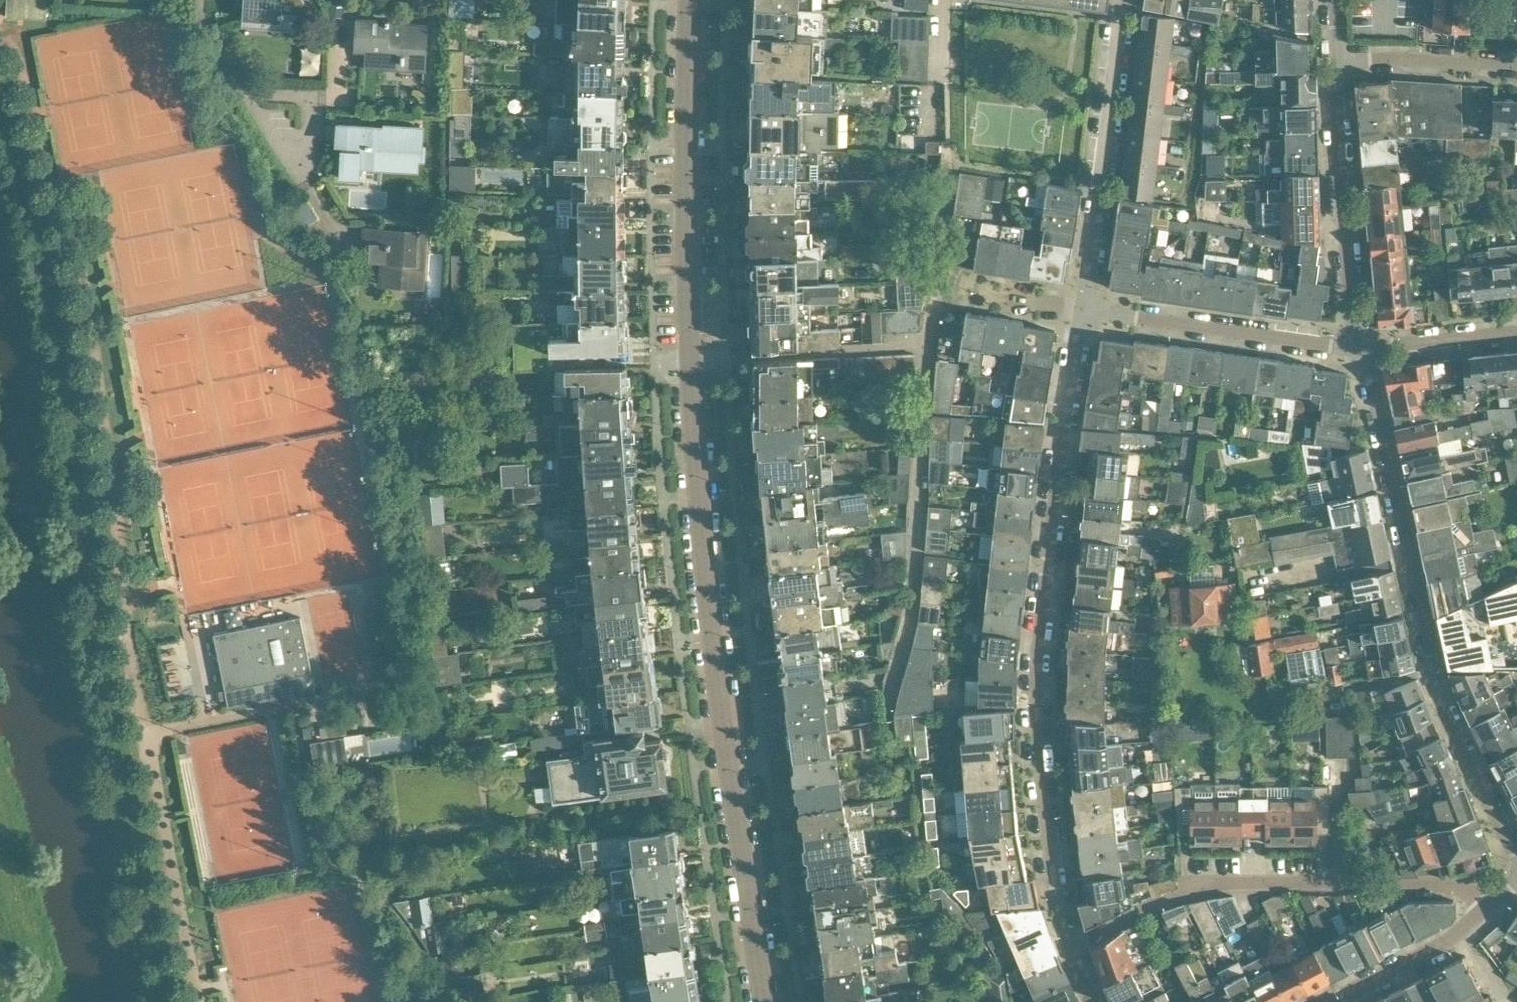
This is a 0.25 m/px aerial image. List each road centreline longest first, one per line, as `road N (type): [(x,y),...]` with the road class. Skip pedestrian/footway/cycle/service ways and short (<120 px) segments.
road 1 (residential): [(769,1001),(703,538),(689,222),(697,0)]
road 2 (residential): [(1072,942),(1047,844),(1043,661),(1086,309)]
road 3 (residential): [(1373,351),(1433,667),(1516,843)]
road 4 (residential): [(1072,942),(1230,883),(1470,891),(1504,905)]
road 5 (residential): [(1123,0),(1086,309)]
road 6 (residential): [(1331,59),(1354,352)]
road 7 (residential): [(1086,309),(1354,352)]
road 8 (residential): [(1338,1001),(1464,936),(1504,905)]
road 9 (residential): [(299,134),(285,139),(205,53),(194,0)]
road 10 (residential): [(1516,72),(1331,59)]
road 11 (residential): [(1373,351),(1516,335)]
road 12 (residential): [(1086,309),(956,289)]

